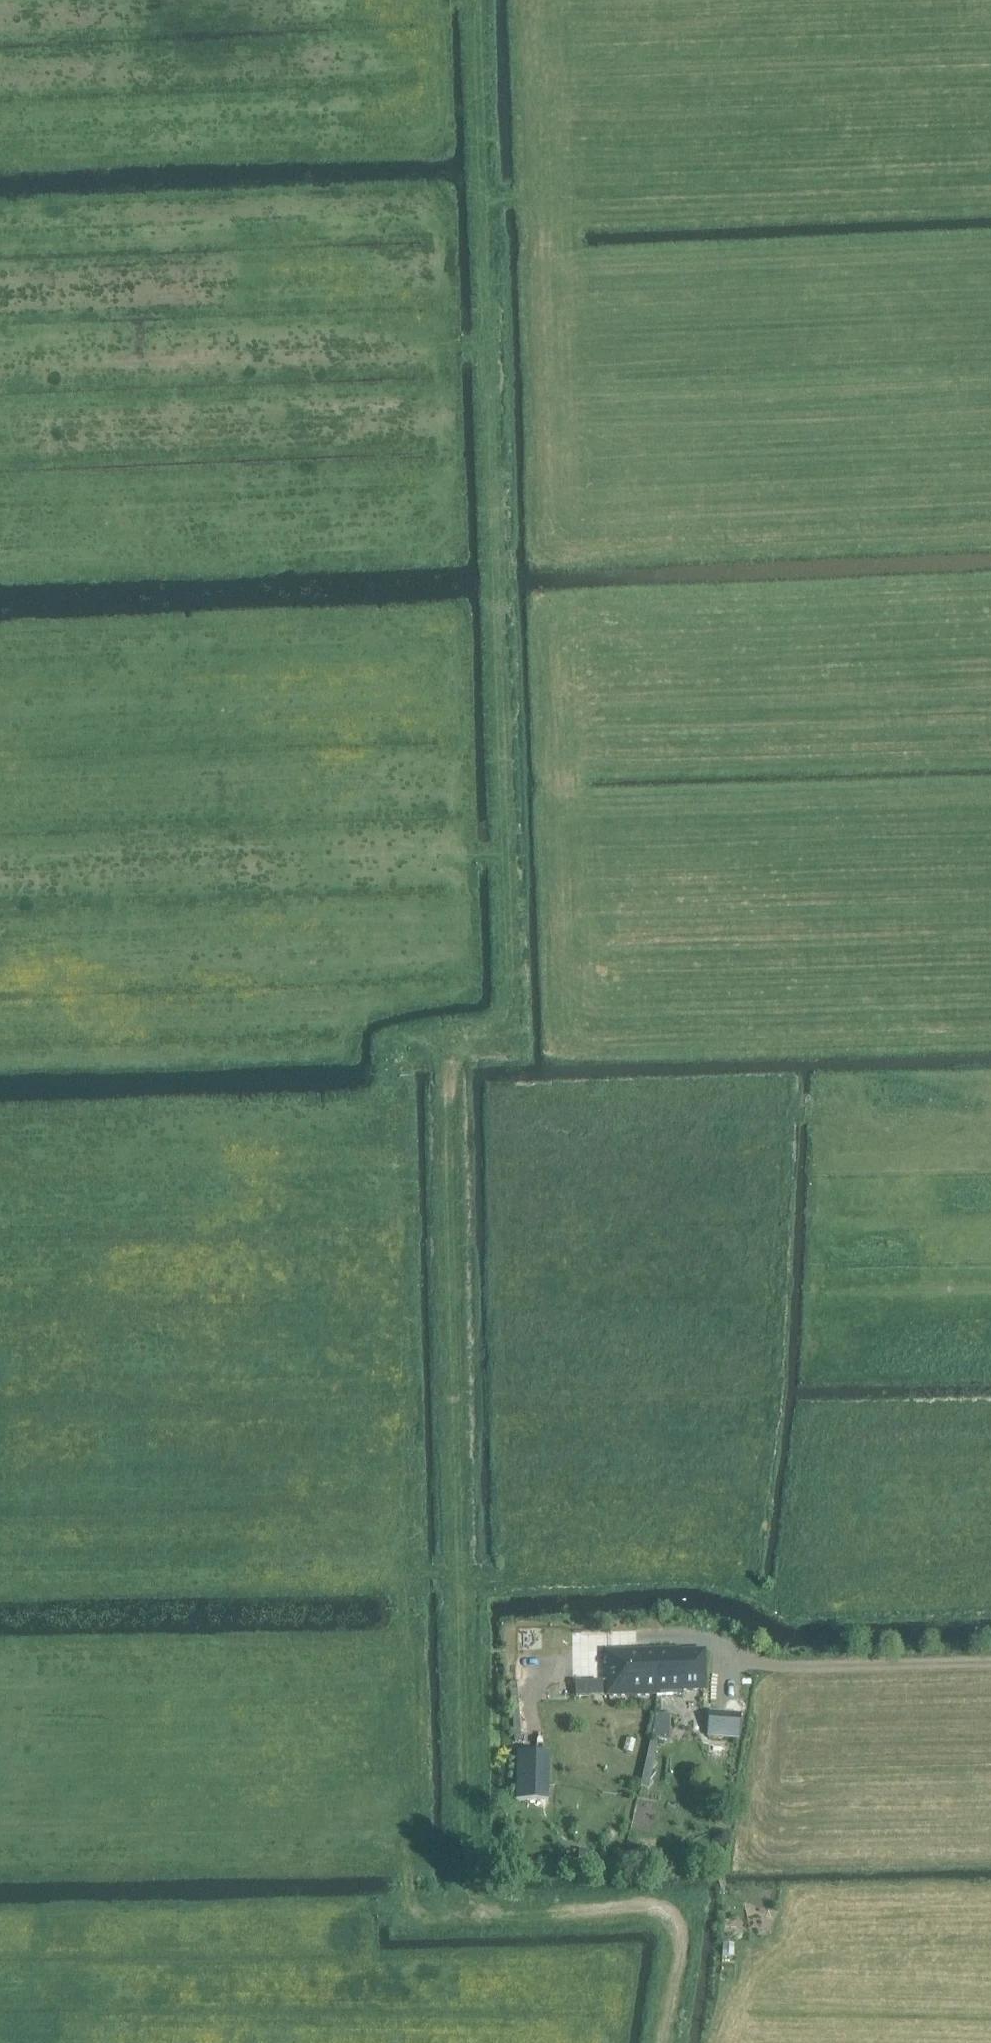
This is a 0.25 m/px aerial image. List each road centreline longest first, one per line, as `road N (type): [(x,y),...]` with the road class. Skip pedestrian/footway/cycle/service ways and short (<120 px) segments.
road 1 (track): [(990,1659),(737,1664)]

